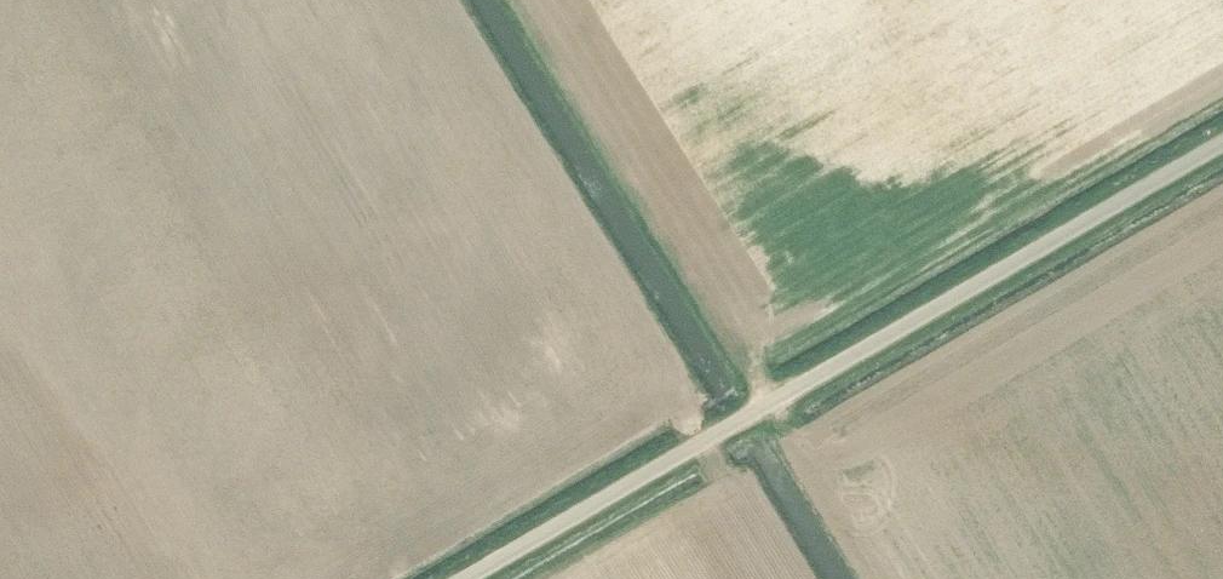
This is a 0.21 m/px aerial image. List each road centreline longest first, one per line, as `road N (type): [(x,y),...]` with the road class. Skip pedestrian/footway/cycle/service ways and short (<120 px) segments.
road 1 (unclassified): [(473,578),(1222,142)]
road 2 (track): [(694,290),(766,405)]

